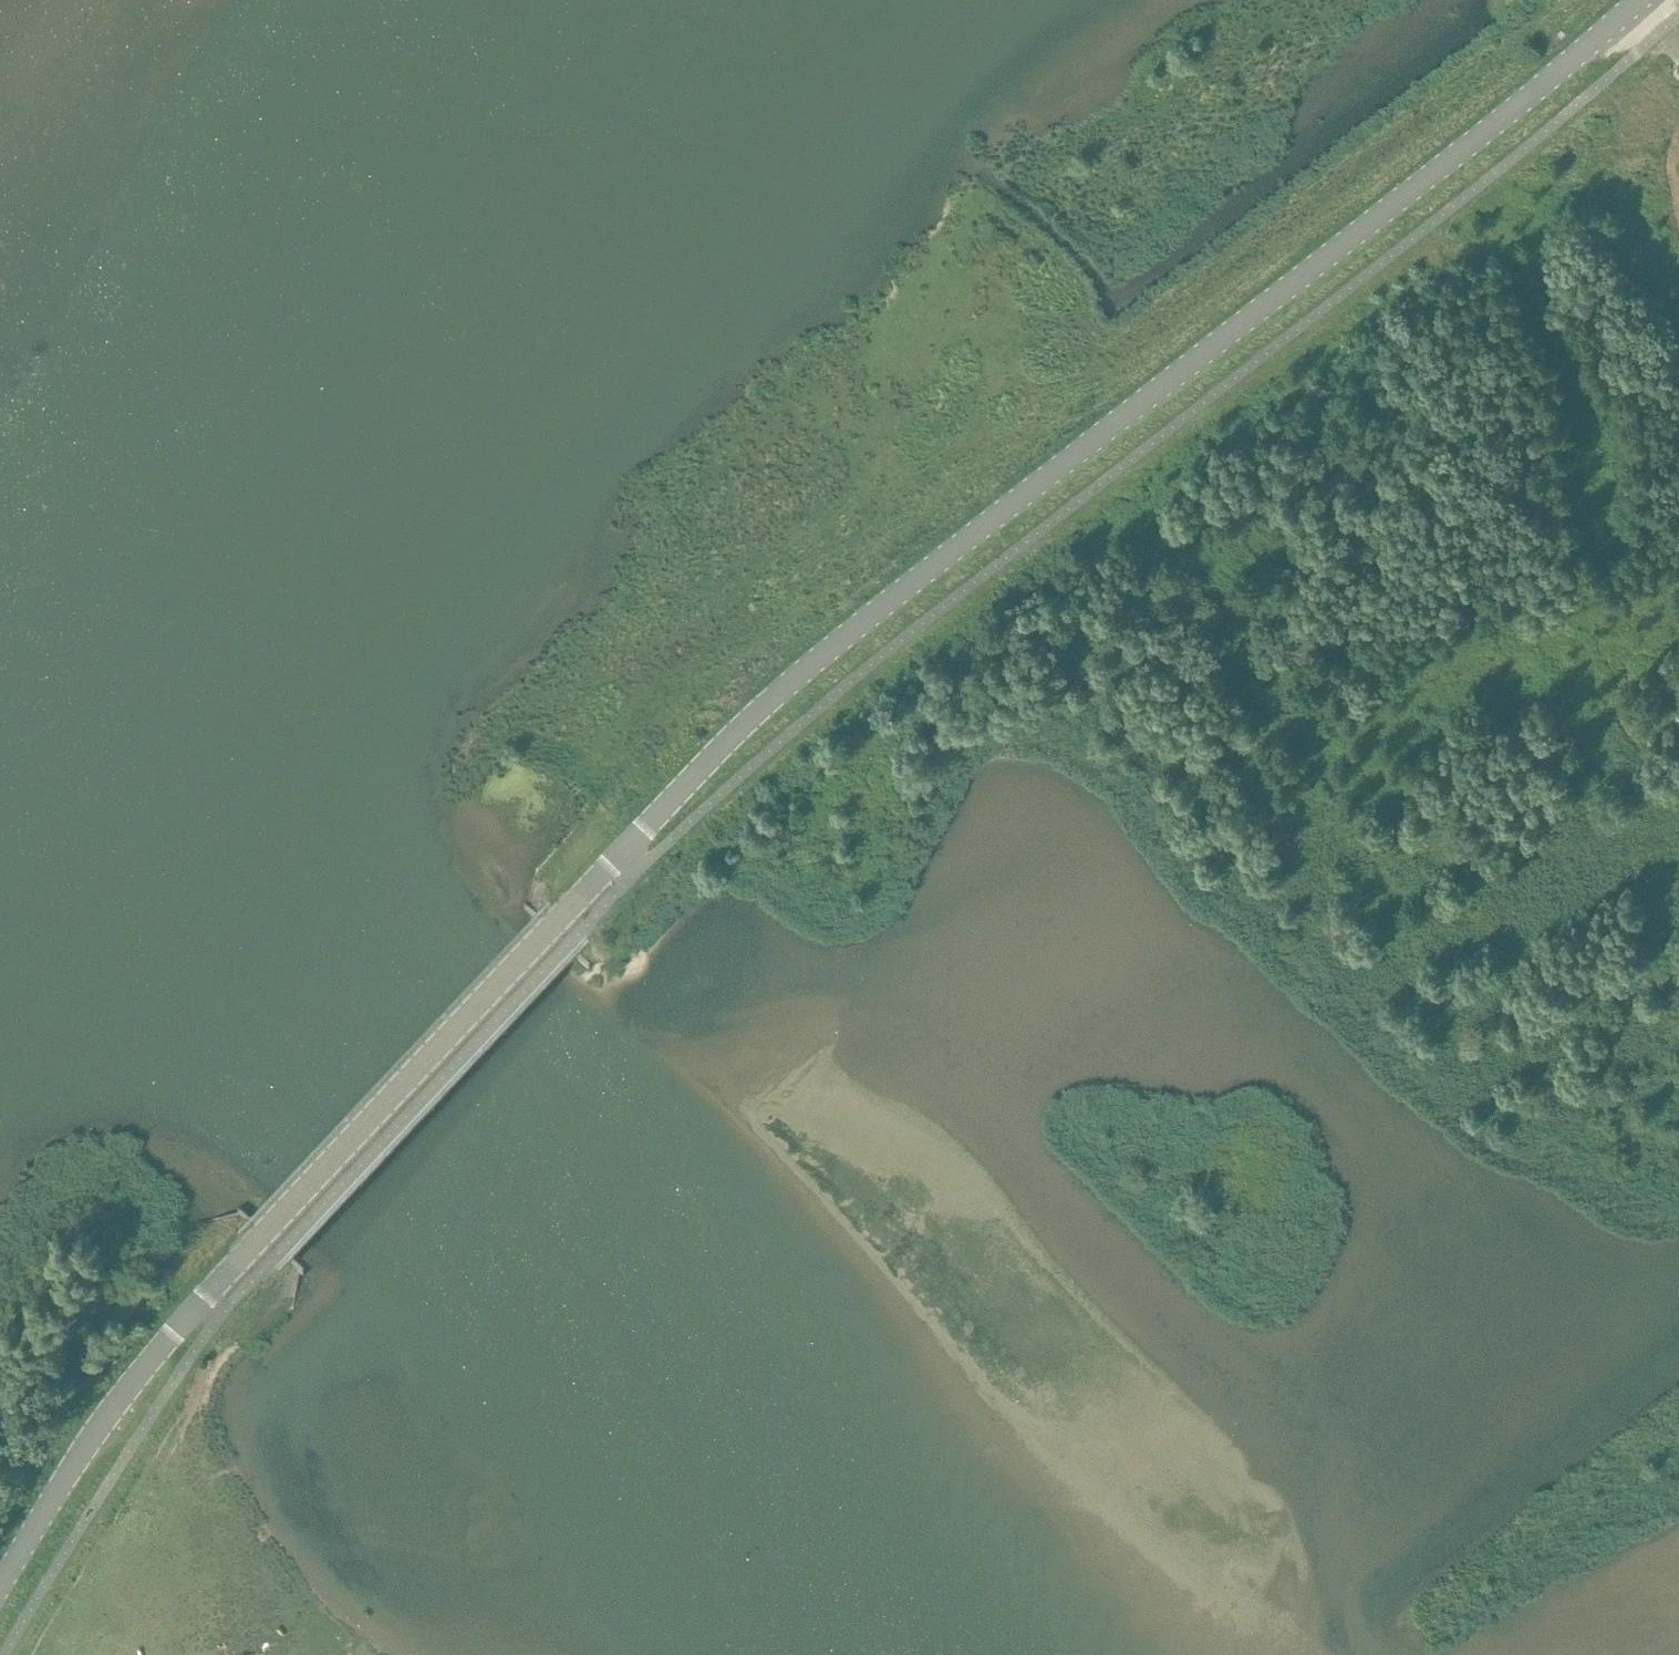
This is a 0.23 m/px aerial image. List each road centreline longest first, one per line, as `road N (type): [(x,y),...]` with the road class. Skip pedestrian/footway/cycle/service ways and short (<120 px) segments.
road 1 (secondary): [(0,1593),(77,1464),(194,1313),(762,712),(1642,0)]

